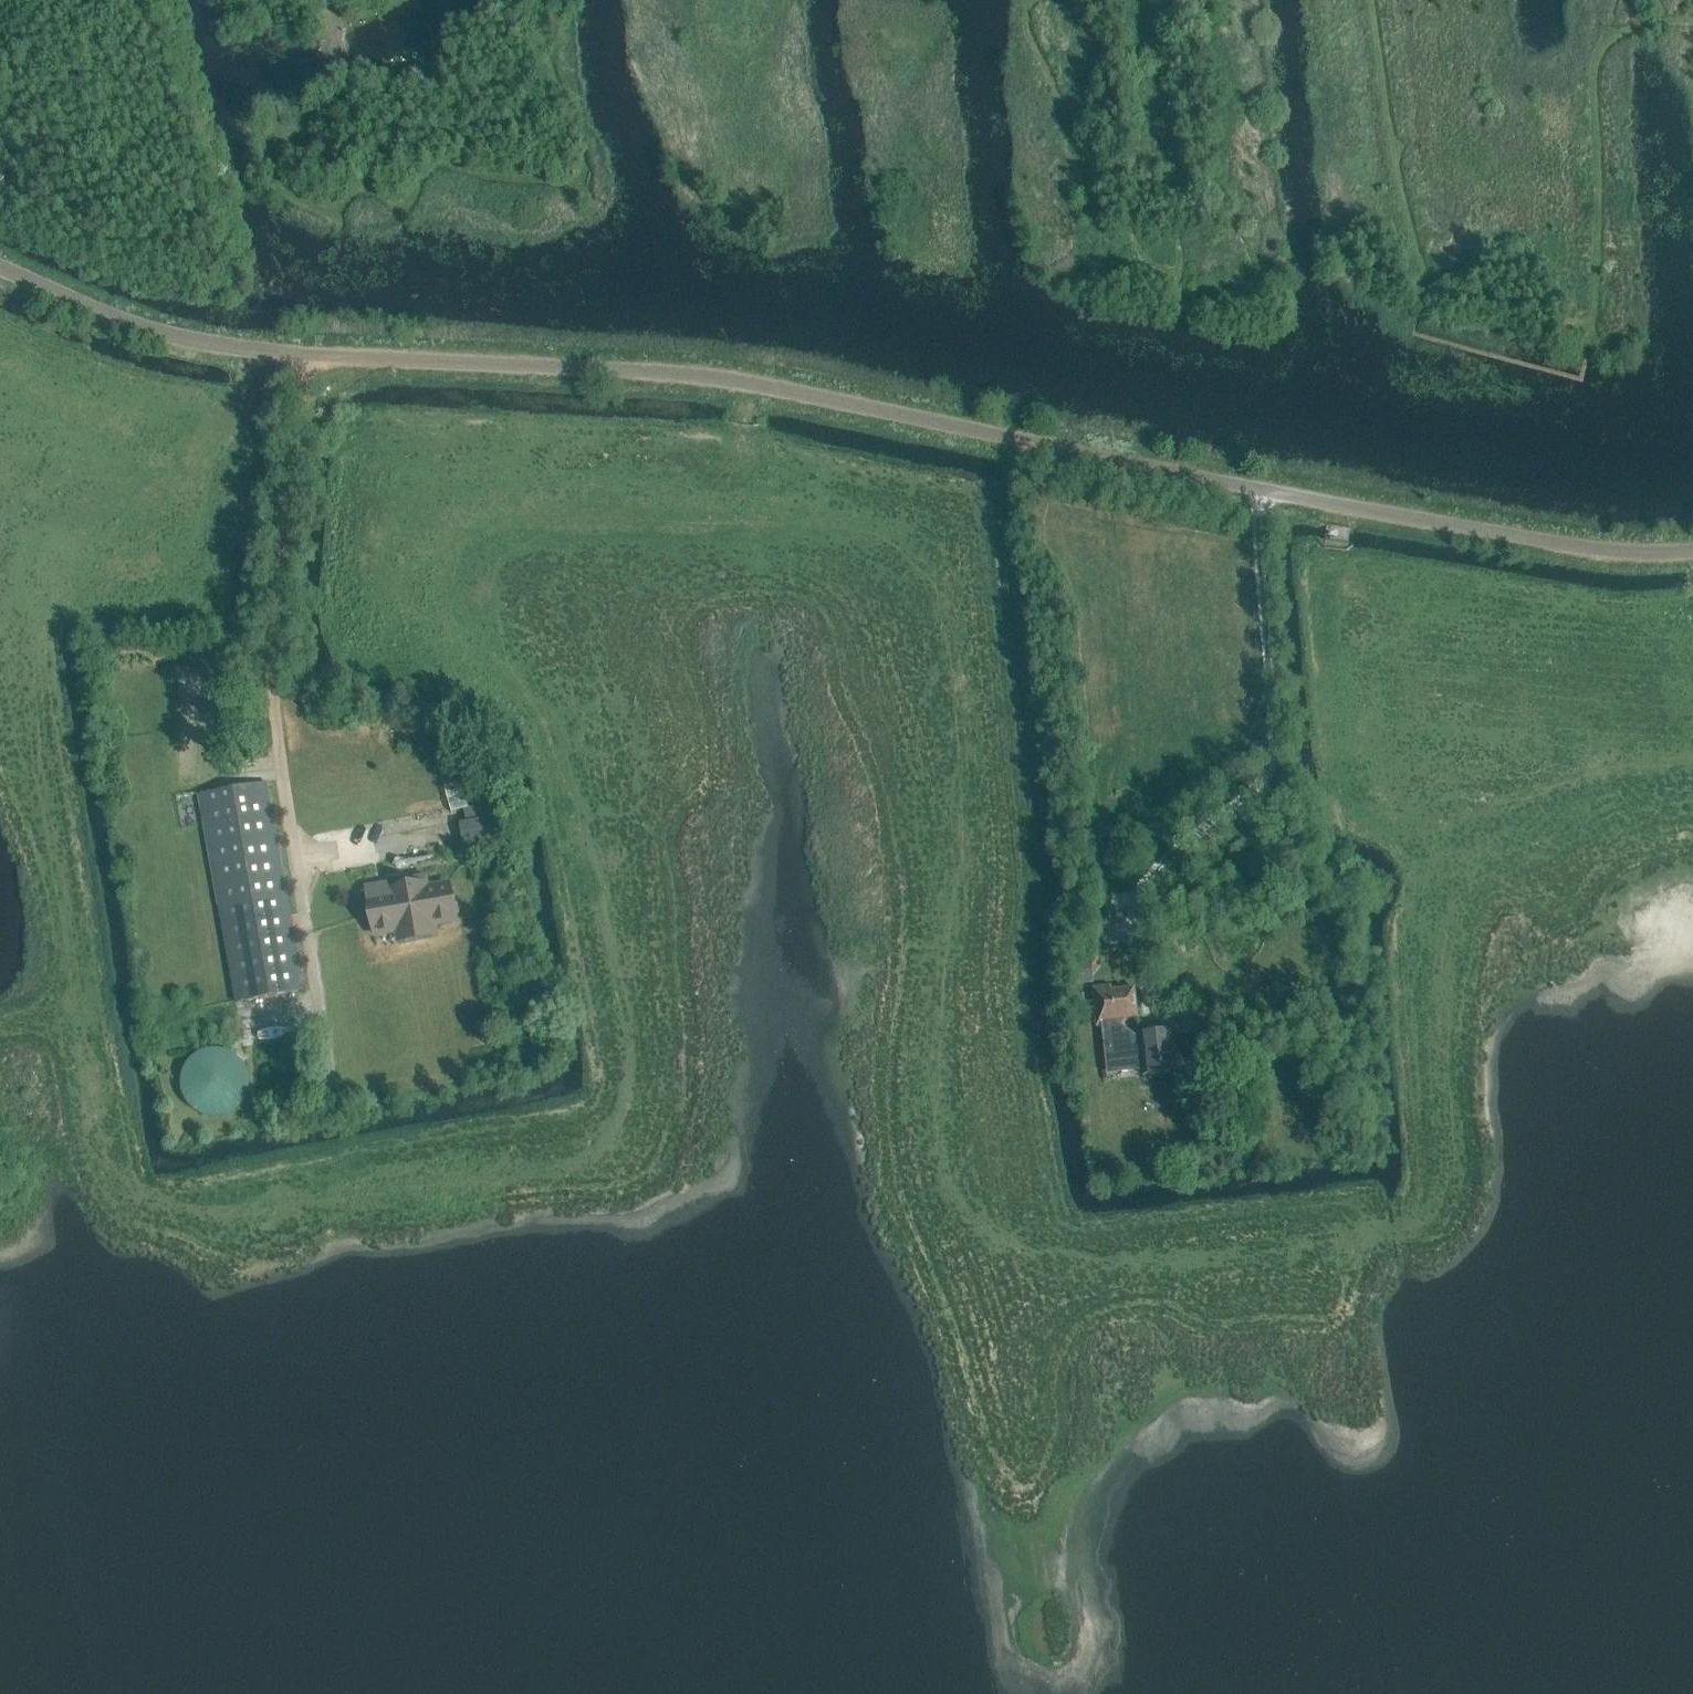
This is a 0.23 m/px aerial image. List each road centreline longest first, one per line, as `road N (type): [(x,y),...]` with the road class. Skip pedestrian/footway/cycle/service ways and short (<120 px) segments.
road 1 (unclassified): [(0,265),(95,307),(224,346),(713,378),(1458,526),(1615,551),(1692,551)]

